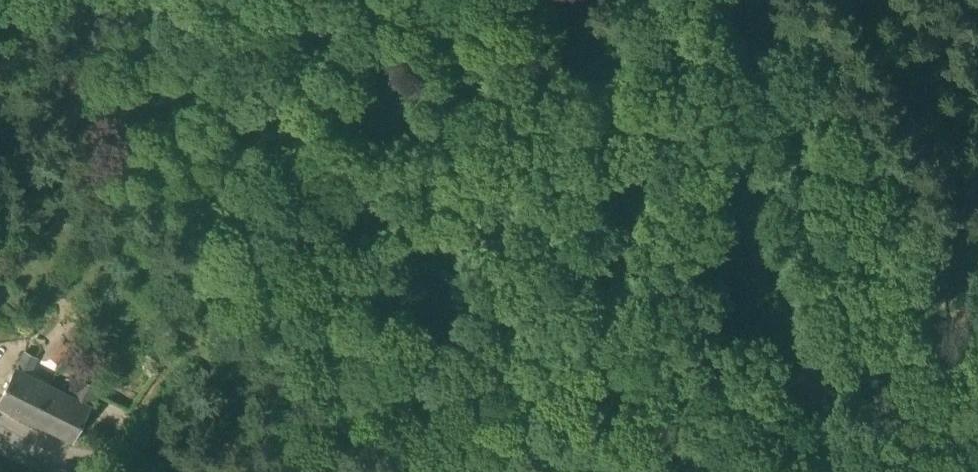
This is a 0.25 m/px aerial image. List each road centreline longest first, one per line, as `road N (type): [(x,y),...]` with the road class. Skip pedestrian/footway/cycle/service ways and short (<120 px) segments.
road 1 (track): [(575,471),(796,388)]
road 2 (track): [(796,388),(977,468)]
road 3 (track): [(796,388),(977,313)]

